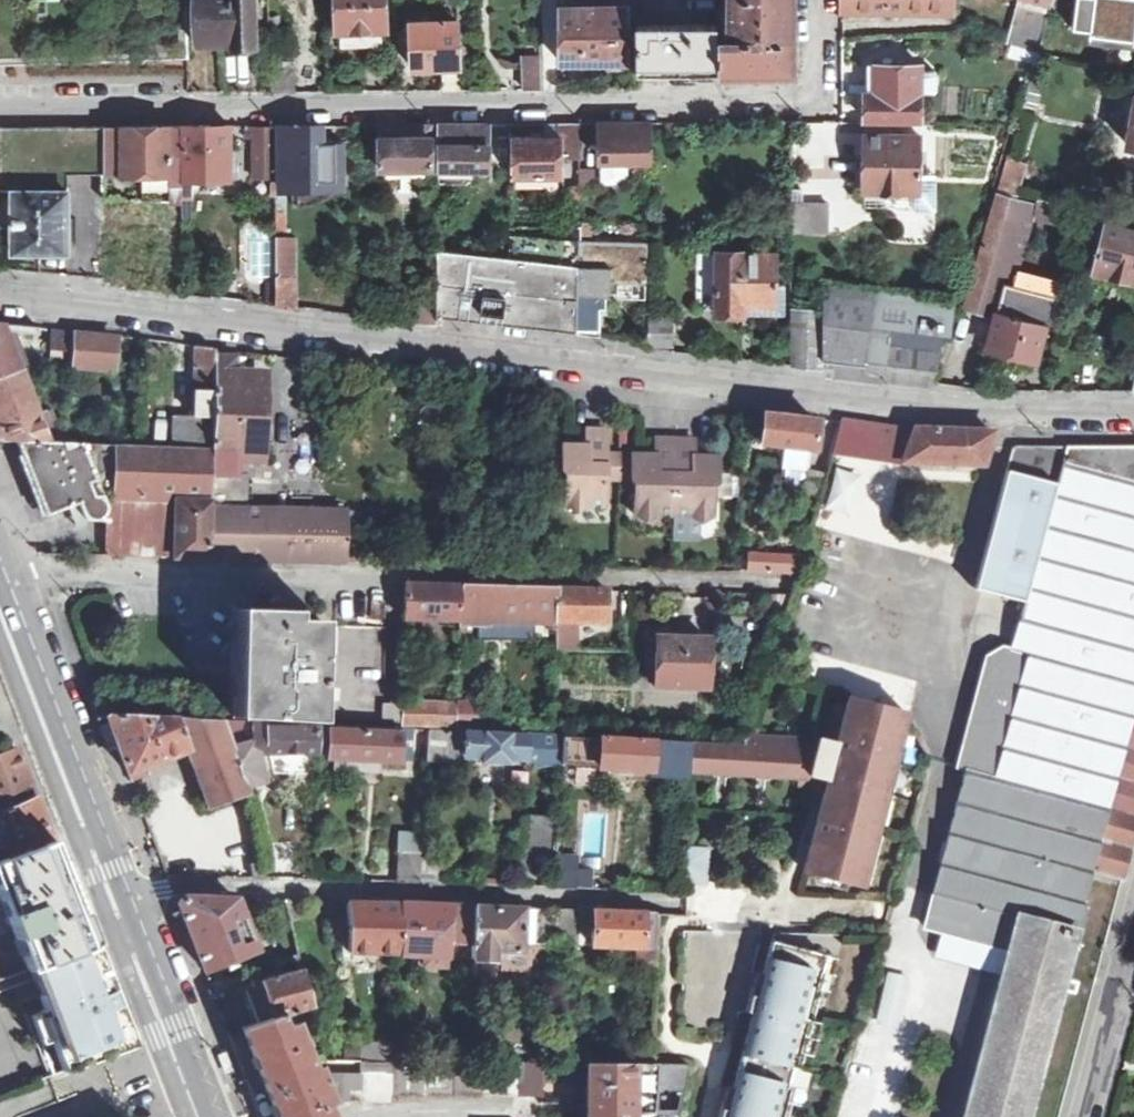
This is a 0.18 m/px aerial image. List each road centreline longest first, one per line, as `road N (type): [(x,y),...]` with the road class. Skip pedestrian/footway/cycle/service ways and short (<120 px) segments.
road 1 (residential): [(1133,417),(1010,414),(0,300)]
road 2 (residential): [(821,0),(822,72),(804,88),(0,115)]
road 3 (secondary): [(211,1116),(0,561)]
road 4 (residential): [(1082,1116),(1133,923)]

